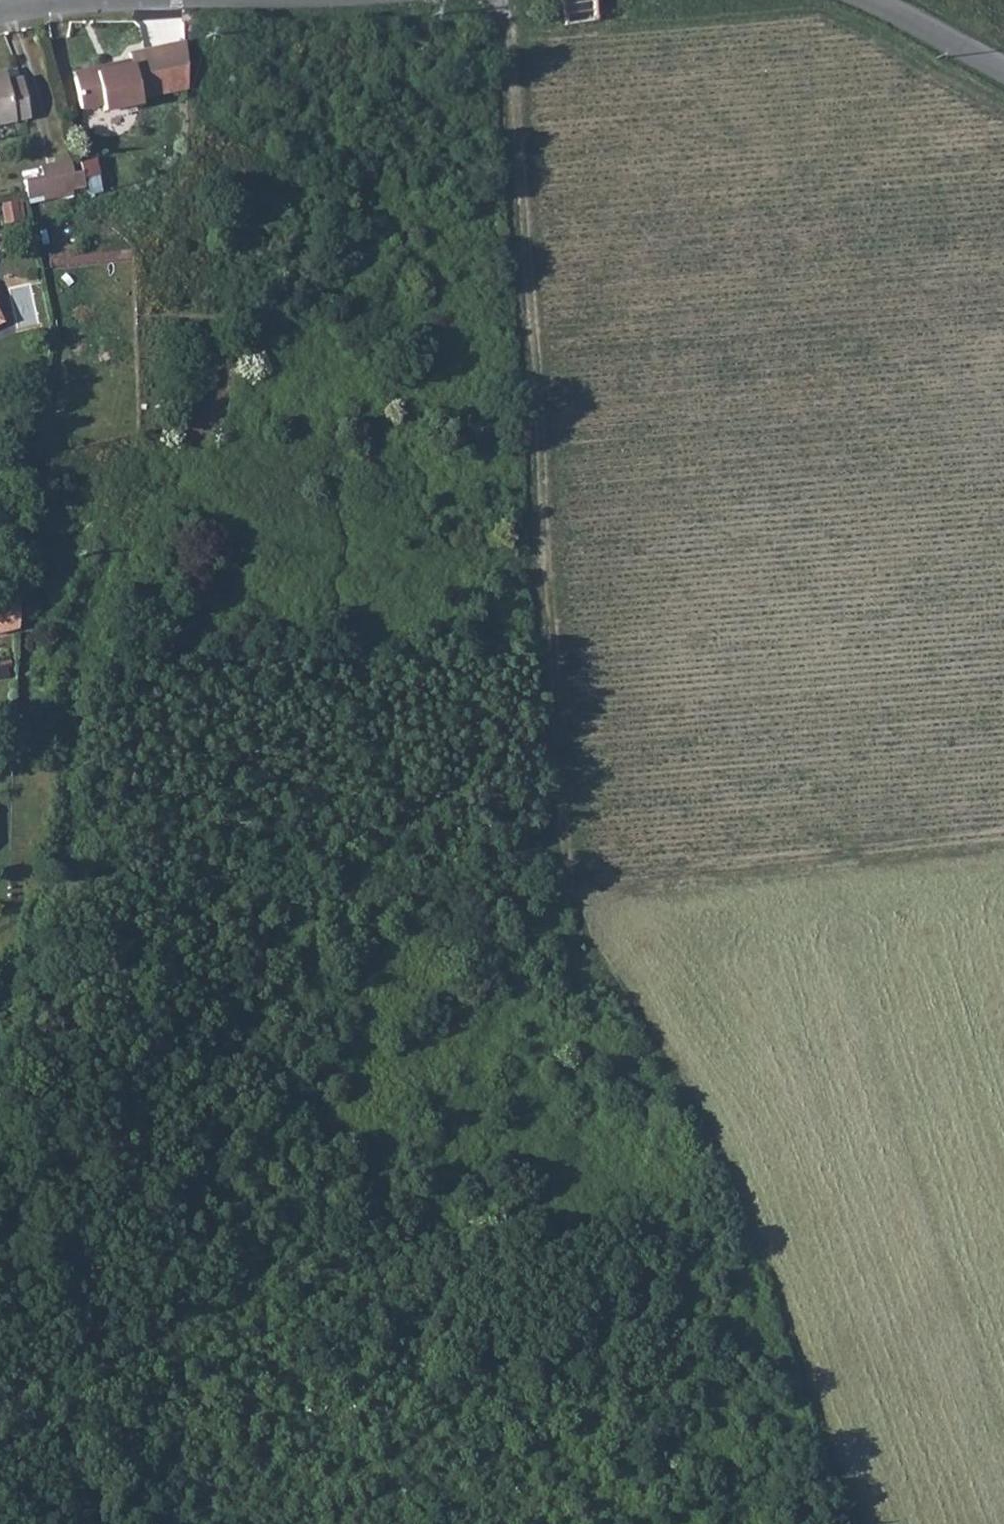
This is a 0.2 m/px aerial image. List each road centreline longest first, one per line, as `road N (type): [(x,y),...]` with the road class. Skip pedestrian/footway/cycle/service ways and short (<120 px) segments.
road 1 (unclassified): [(190,2),(381,0)]
road 2 (residential): [(0,12),(190,2)]
road 3 (unclassified): [(863,0),(1003,73)]

